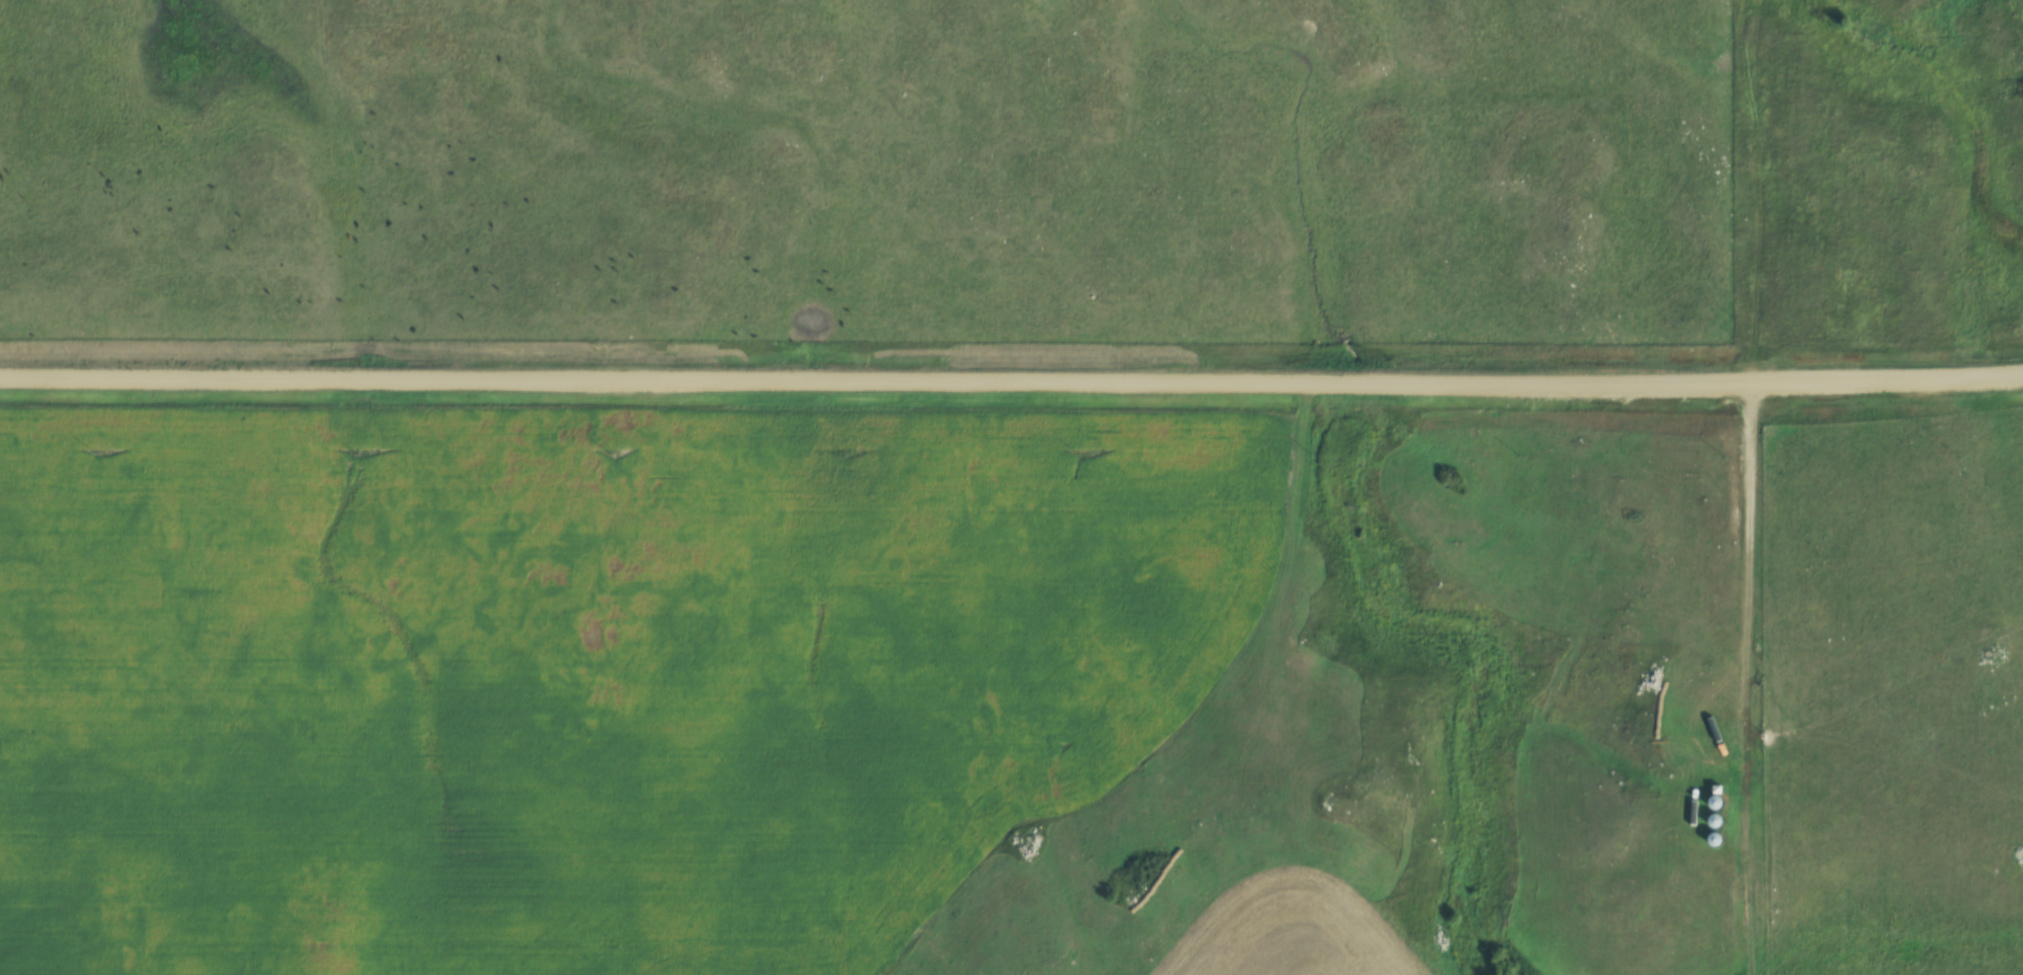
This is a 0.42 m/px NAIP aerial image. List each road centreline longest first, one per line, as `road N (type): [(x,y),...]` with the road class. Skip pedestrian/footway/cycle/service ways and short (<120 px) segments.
road 1 (tertiary): [(2022,384),(0,383)]
road 2 (track): [(1757,389),(1759,974)]

